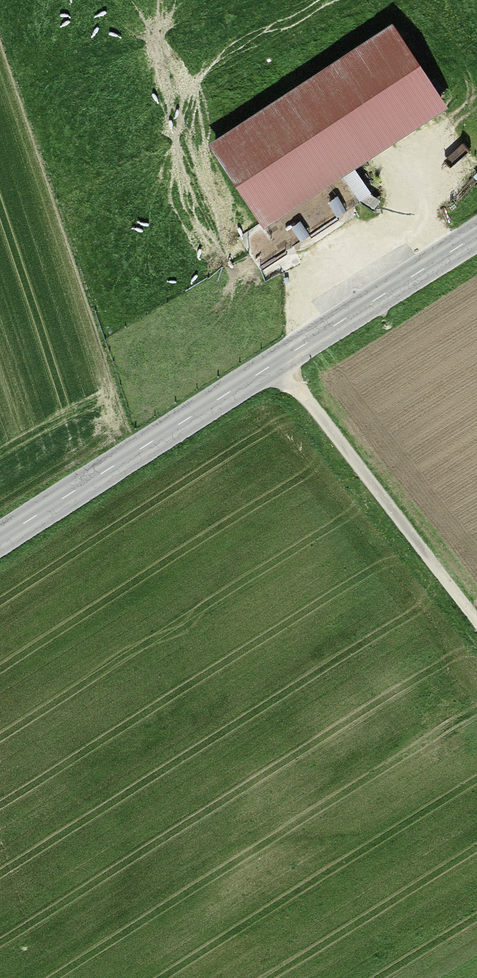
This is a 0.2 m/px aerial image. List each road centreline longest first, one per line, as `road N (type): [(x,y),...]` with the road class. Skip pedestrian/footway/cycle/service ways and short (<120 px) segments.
road 1 (secondary): [(0,537),(476,235)]
road 2 (track): [(282,358),(476,617)]

